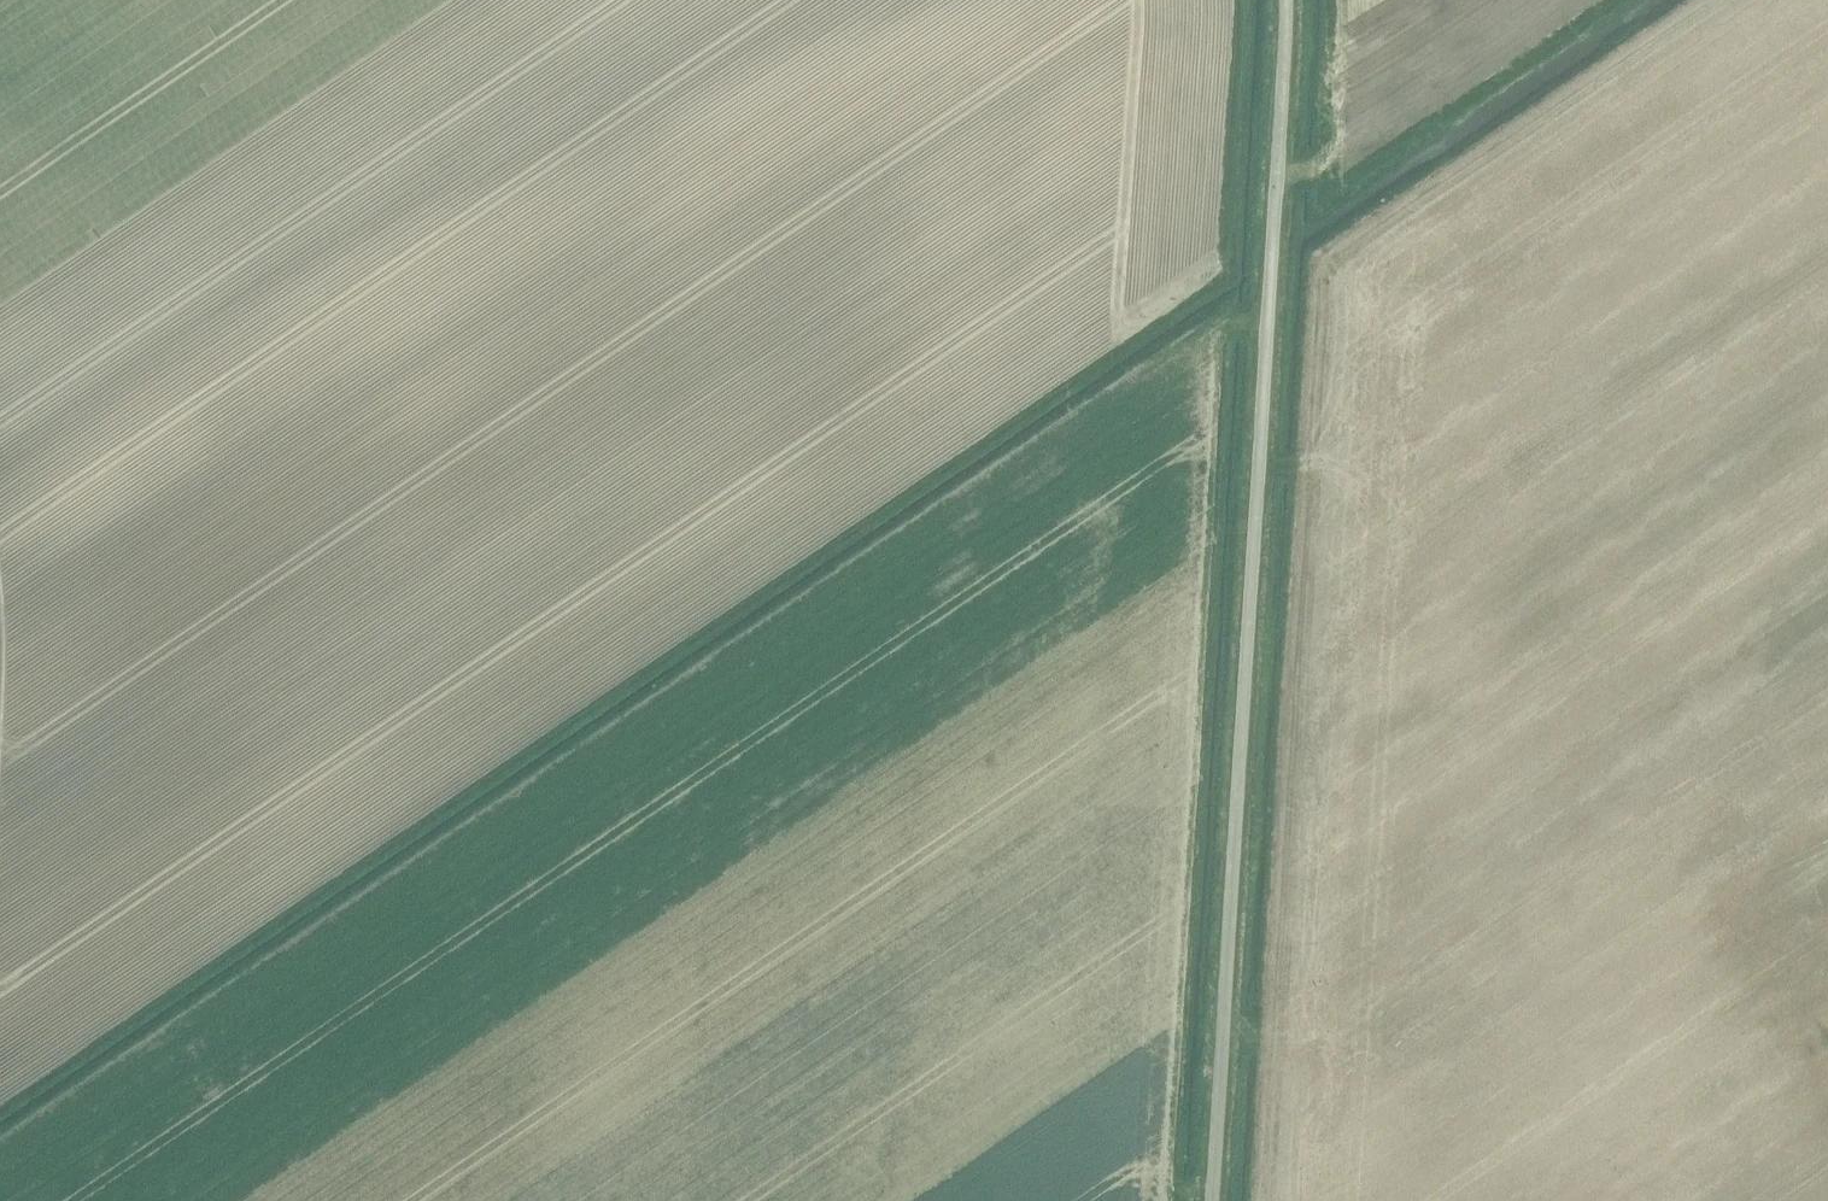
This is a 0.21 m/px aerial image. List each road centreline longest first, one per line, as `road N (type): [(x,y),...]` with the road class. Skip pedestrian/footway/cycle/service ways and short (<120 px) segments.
road 1 (unclassified): [(1210,1200),(1283,0)]

